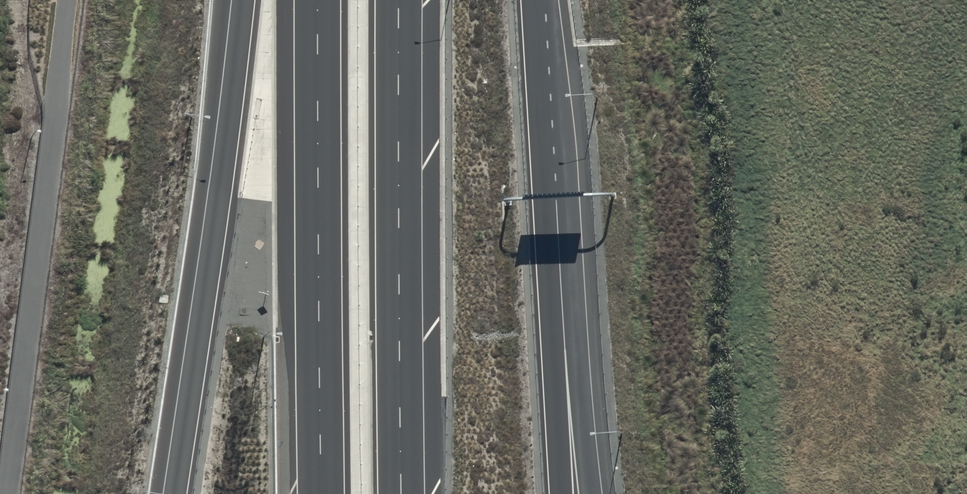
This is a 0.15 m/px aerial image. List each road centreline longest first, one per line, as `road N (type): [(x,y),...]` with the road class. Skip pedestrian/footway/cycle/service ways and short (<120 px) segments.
road 1 (motorway): [(173,493),(243,0)]
road 2 (motorway): [(398,0),(401,493)]
road 3 (motorway): [(320,493),(317,0)]
road 4 (motorway): [(548,133),(593,493)]
road 5 (motorway): [(548,133),(561,493)]
road 6 (motorway): [(535,0),(548,133)]

